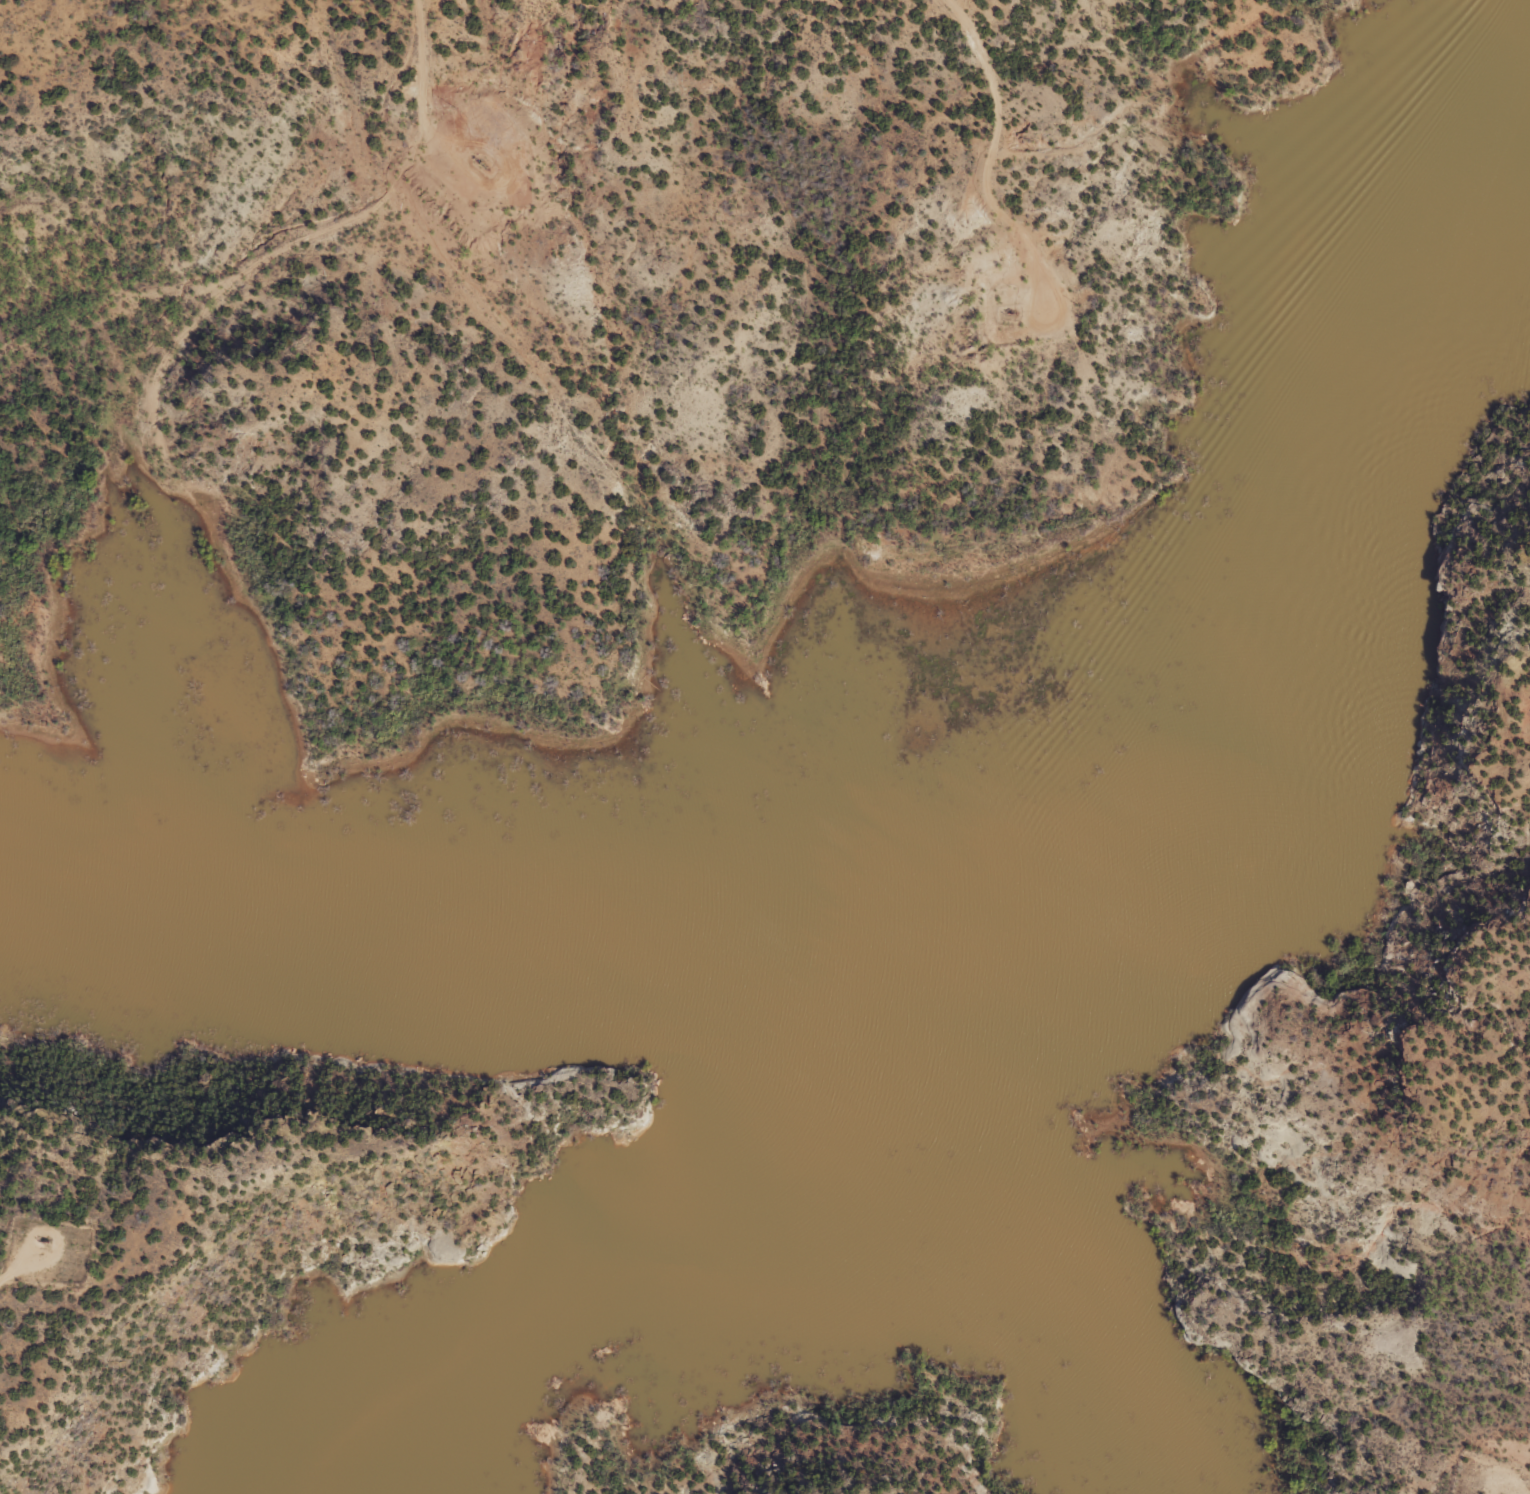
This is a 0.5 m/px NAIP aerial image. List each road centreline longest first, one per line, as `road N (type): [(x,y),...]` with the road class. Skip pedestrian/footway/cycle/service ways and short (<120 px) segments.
road 1 (track): [(798,0),(872,19),(922,55)]

